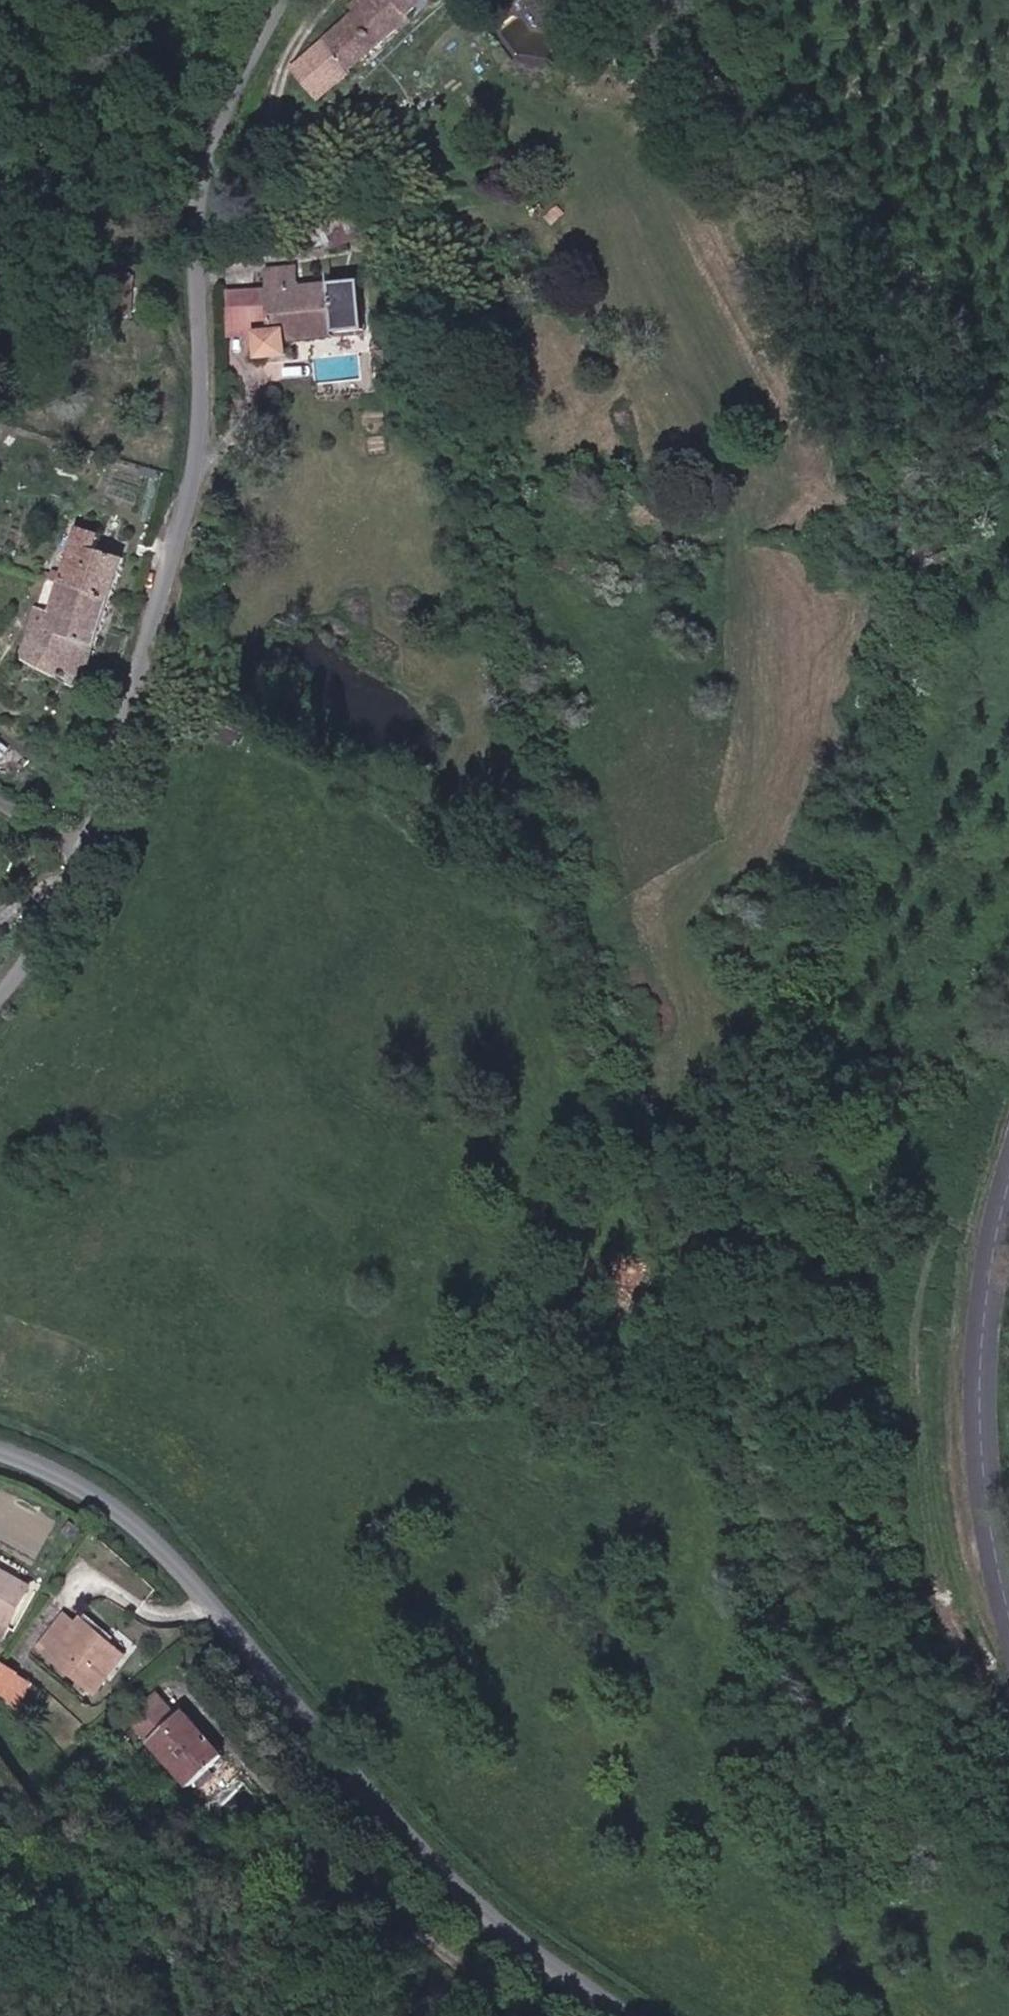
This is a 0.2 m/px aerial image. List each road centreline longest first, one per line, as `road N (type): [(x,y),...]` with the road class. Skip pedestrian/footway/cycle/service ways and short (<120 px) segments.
road 1 (unclassified): [(288,0),(230,100),(208,173),(199,471),(101,832),(69,907),(0,1004)]
road 2 (unclassified): [(0,1451),(84,1490),(202,1584),(384,1803),(564,1976),(624,2015)]
road 3 (secondary): [(1008,1600),(988,1522),(984,1356),(1008,1196)]

